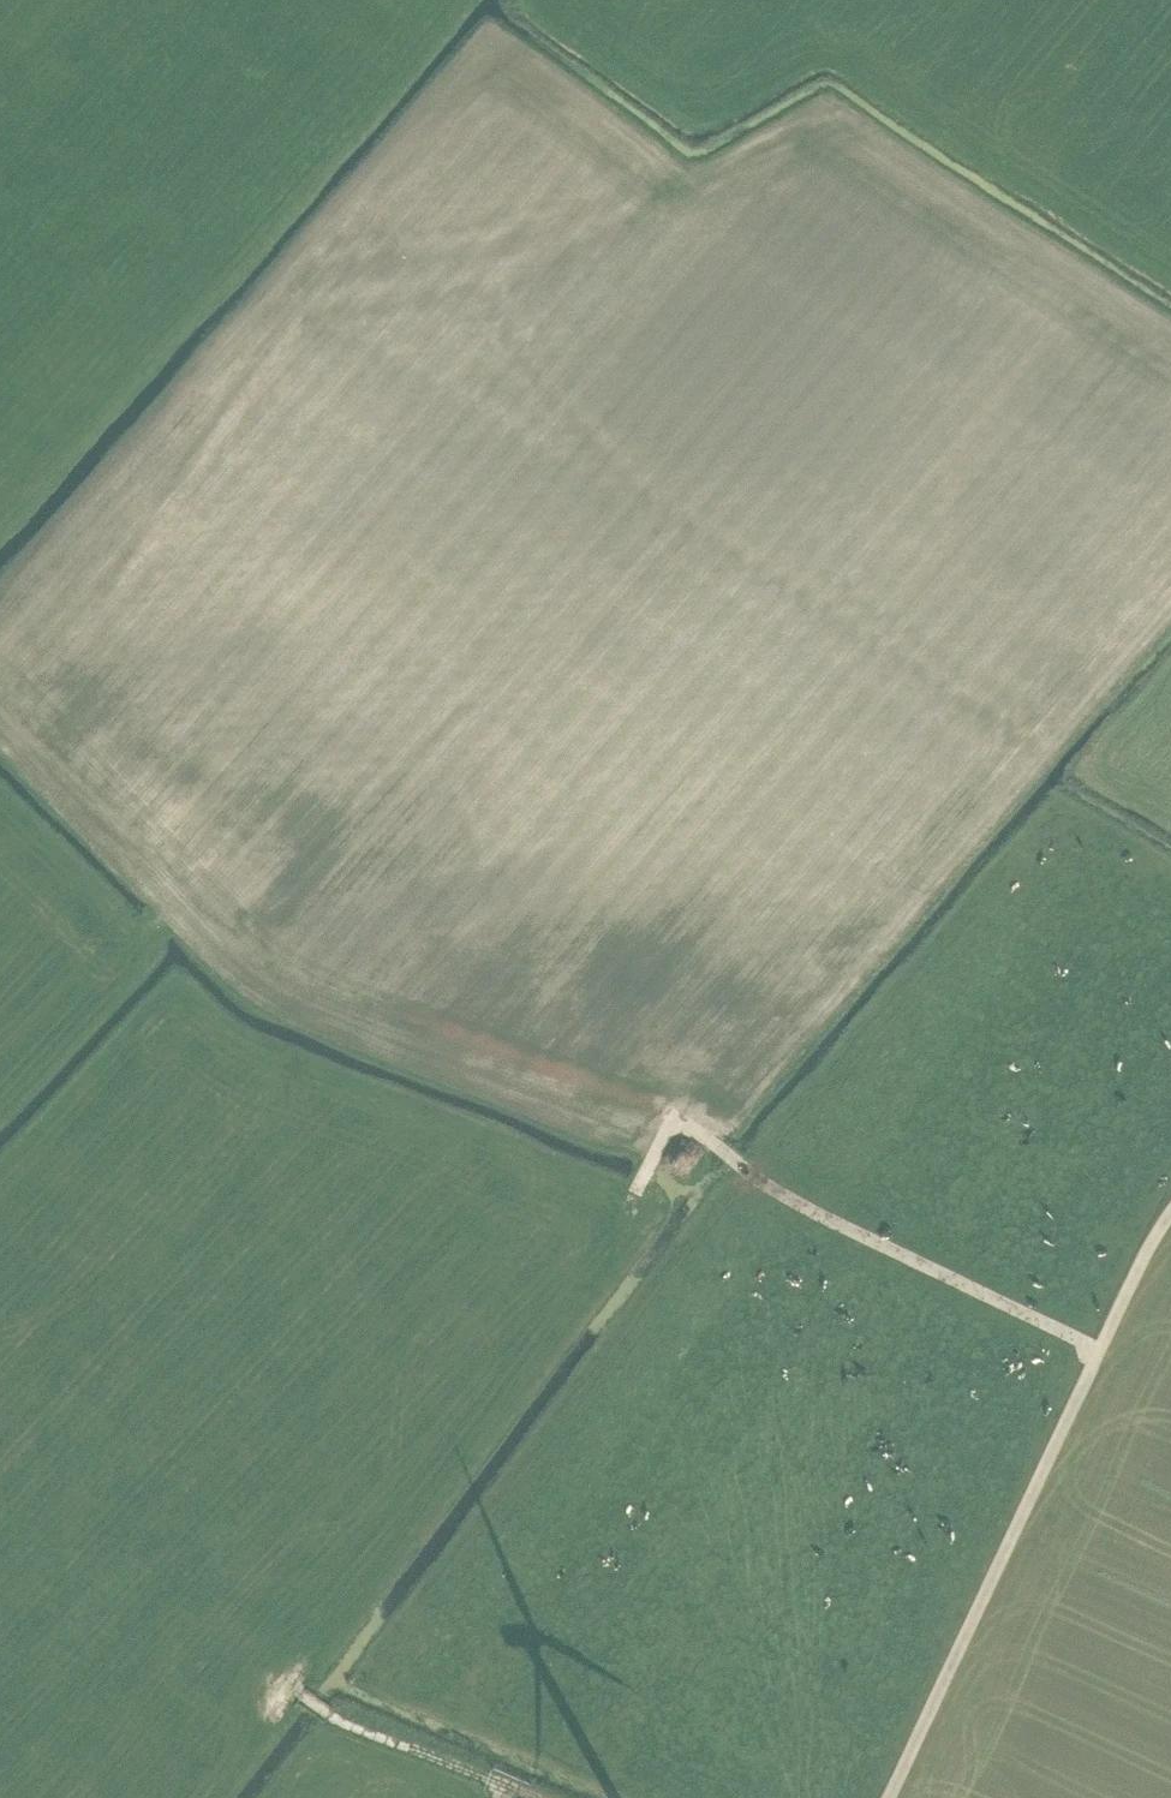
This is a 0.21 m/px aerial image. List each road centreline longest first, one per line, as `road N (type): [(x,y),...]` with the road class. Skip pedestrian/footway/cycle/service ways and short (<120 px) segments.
road 1 (track): [(295,1690),(334,1719),(534,1797)]

